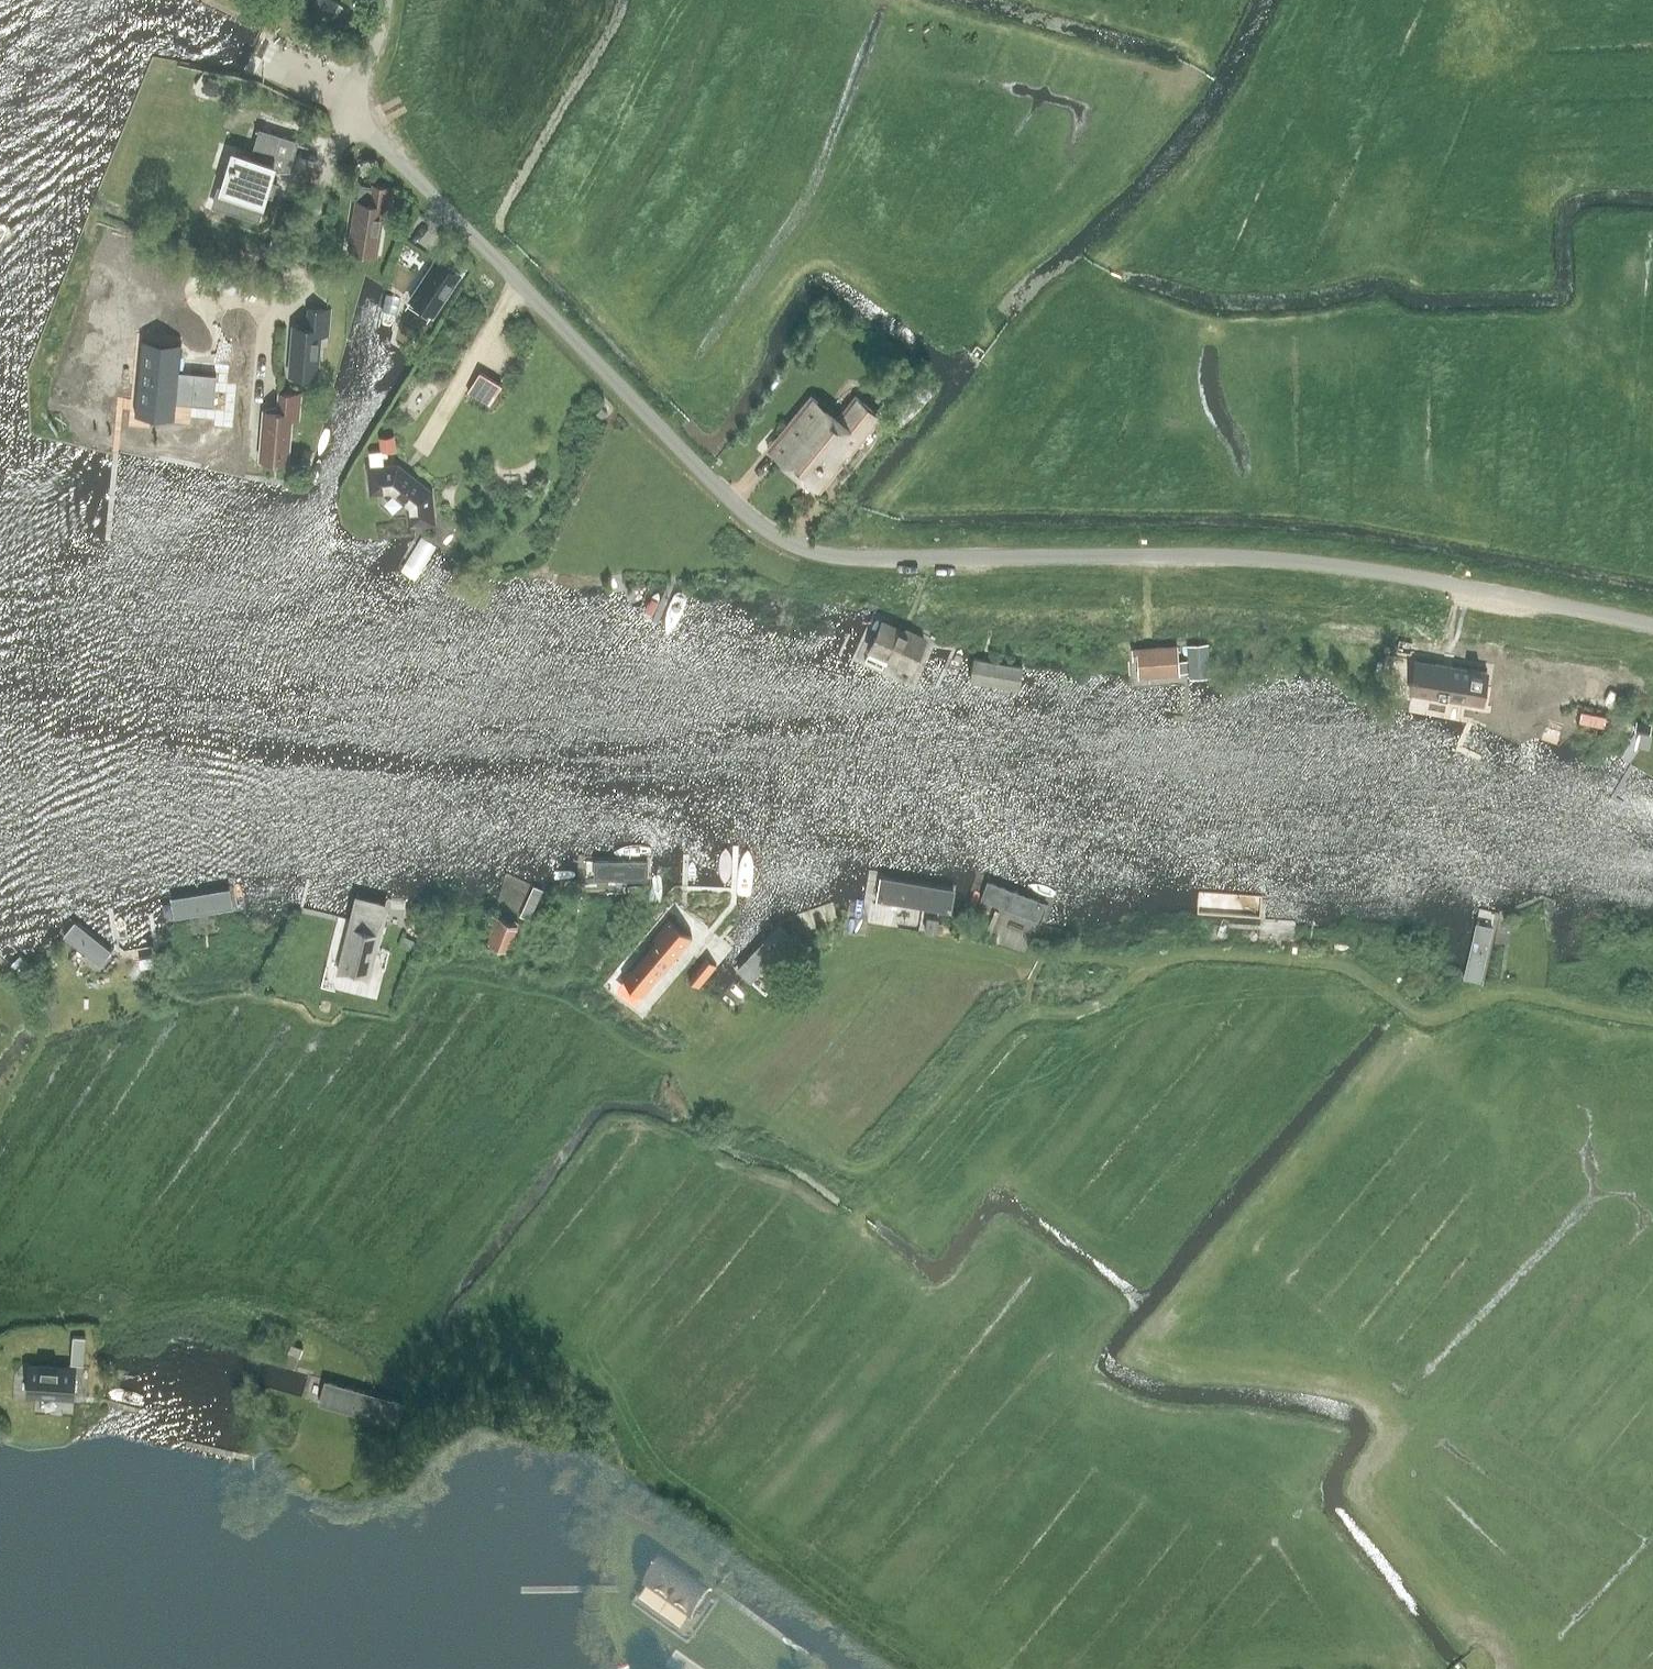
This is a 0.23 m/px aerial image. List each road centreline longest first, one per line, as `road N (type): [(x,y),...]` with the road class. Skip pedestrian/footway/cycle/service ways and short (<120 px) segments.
road 1 (unclassified): [(350,104),(378,141),(733,501),(799,546),(856,558),(1278,560),(1652,627)]
road 2 (track): [(1652,1020),(1518,993),(1434,1017),(1341,967),(1193,953),(1153,964),(1084,1010),(1017,1018),(879,1165),(853,1169),(835,1160)]

